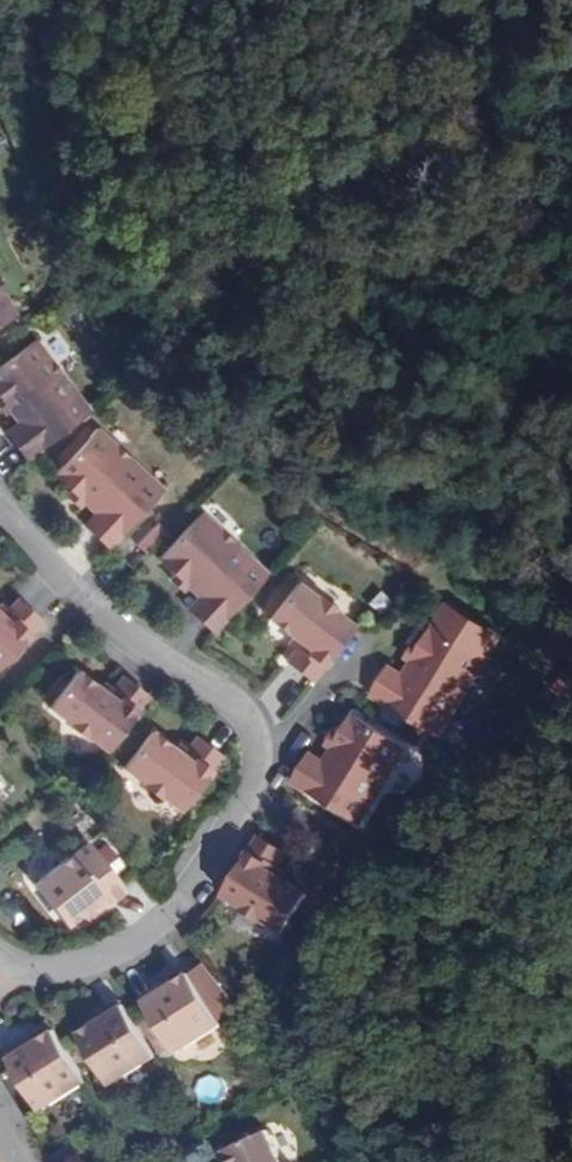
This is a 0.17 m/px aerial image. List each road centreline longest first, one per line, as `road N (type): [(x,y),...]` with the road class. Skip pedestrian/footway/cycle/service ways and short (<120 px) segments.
road 1 (residential): [(0,507),(85,595),(238,700),(259,749),(254,791),(168,916),(91,960),(39,971),(0,965)]

